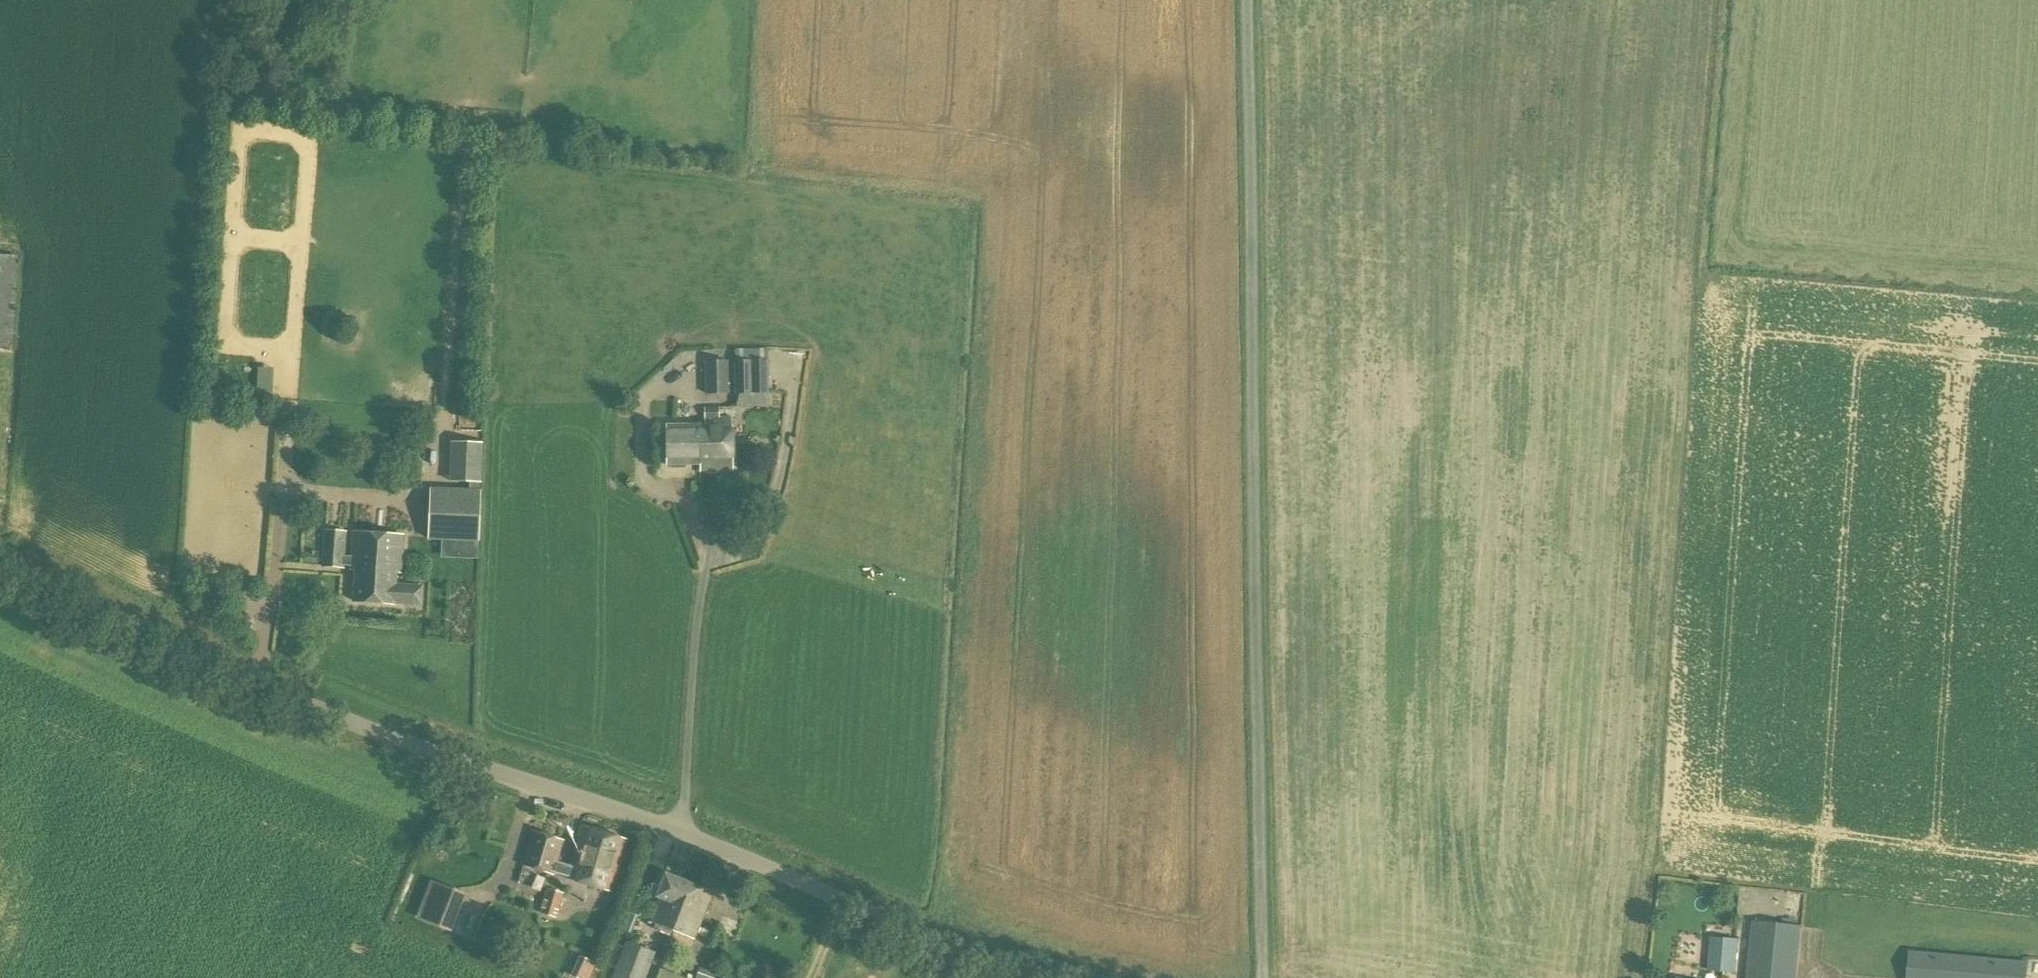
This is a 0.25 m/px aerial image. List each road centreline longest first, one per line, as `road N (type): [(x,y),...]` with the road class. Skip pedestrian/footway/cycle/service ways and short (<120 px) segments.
road 1 (unclassified): [(1022,977),(693,841),(374,737),(0,559)]

